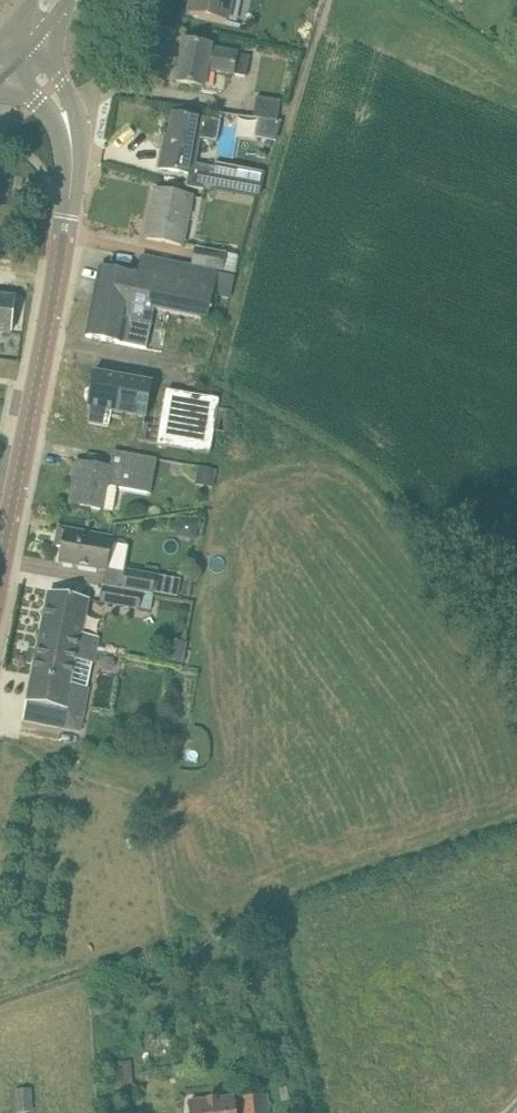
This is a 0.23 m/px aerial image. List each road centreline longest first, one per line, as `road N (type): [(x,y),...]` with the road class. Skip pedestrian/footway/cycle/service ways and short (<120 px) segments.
road 1 (tertiary): [(0,564),(74,157)]
road 2 (tertiary): [(74,157),(71,107),(33,41)]

